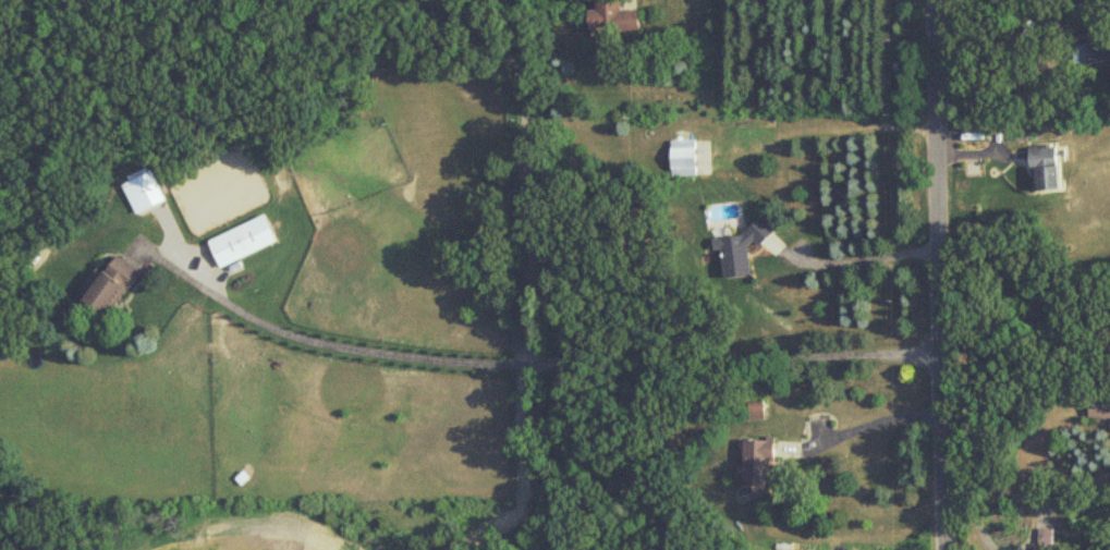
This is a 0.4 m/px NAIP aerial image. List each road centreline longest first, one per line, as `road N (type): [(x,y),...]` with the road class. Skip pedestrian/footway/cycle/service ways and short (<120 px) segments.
road 1 (residential): [(949,549),(940,0)]

